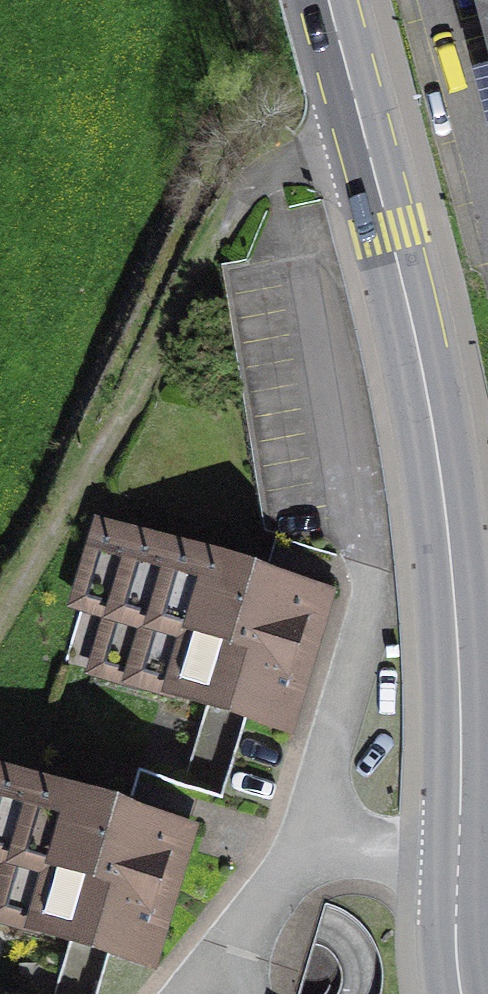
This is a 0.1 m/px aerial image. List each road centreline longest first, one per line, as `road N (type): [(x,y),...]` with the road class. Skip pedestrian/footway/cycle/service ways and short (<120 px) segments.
road 1 (secondary): [(328,0),(413,328),(446,506),(459,681),(459,855)]
road 2 (residential): [(298,226),(374,603),(328,762),(330,842)]
road 3 (residential): [(233,945),(330,842)]
road 4 (secondary): [(459,855),(461,993)]
road 5 (residential): [(330,842),(459,855)]

